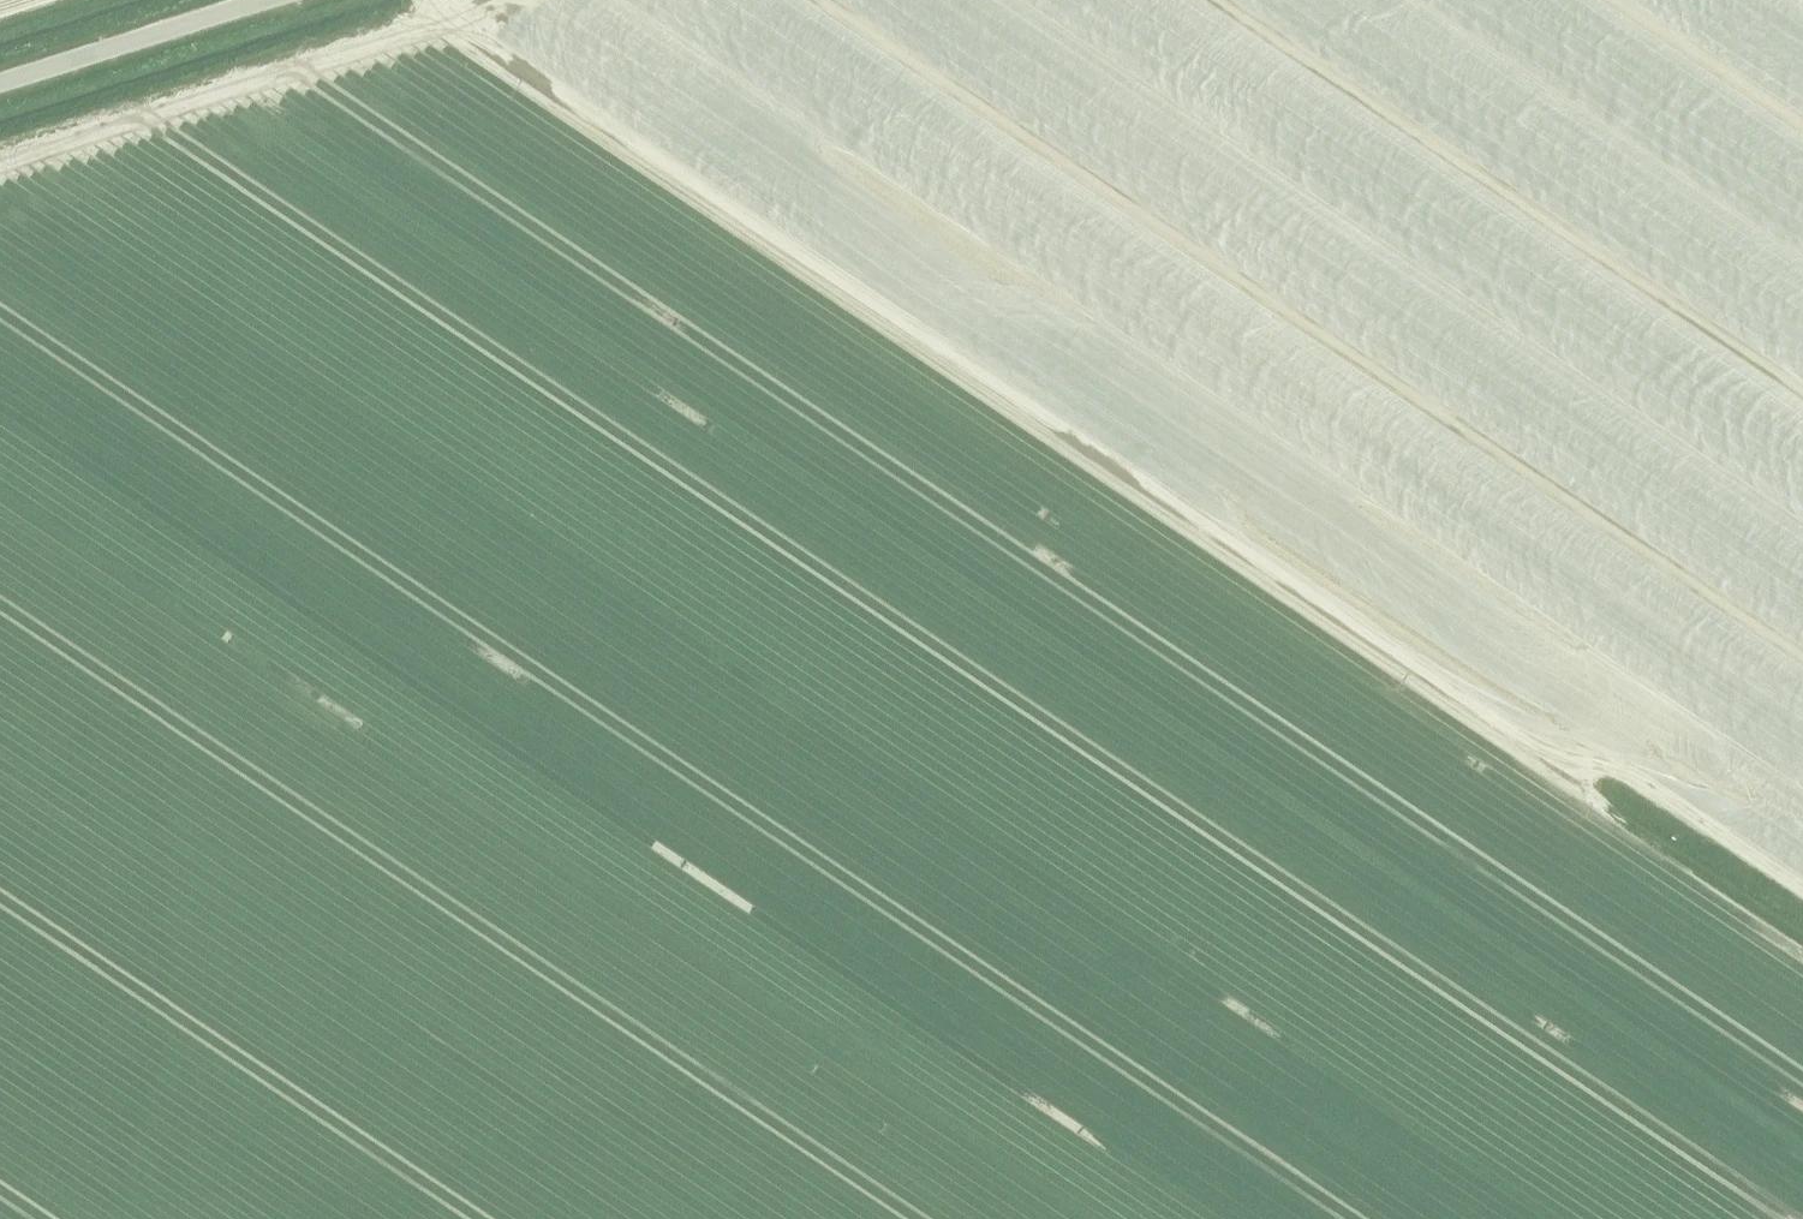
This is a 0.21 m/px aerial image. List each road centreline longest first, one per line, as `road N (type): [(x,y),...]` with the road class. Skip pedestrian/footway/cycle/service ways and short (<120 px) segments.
road 1 (unclassified): [(0,87),(273,0)]

